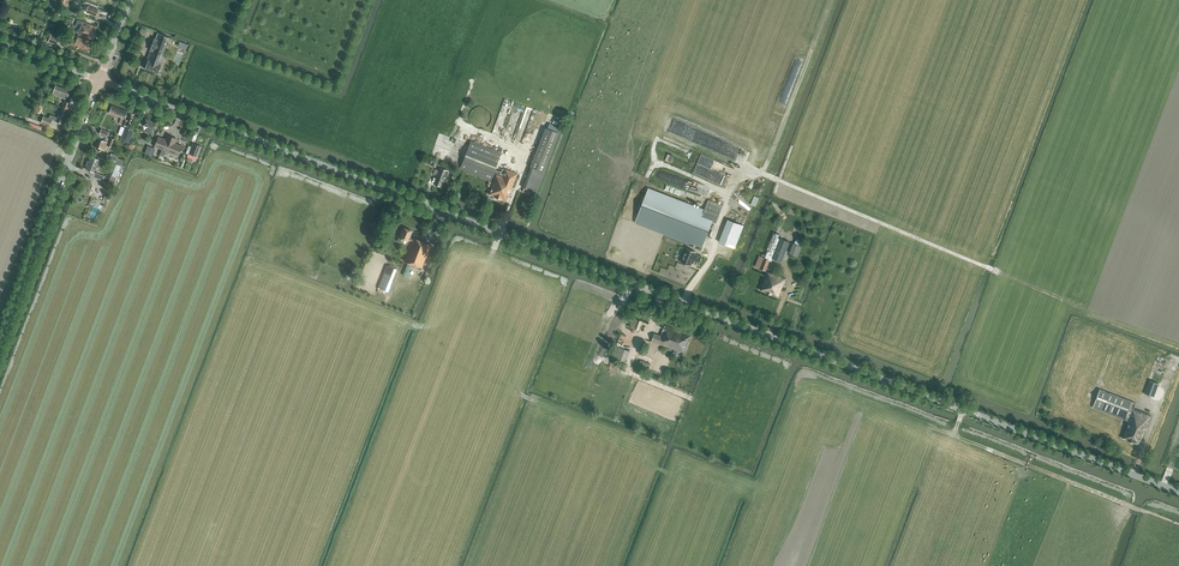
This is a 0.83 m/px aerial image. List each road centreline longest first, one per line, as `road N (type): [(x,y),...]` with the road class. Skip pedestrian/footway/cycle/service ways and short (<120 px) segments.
road 1 (unclassified): [(1178,492),(99,80)]
road 2 (unclassified): [(0,342),(99,80)]

